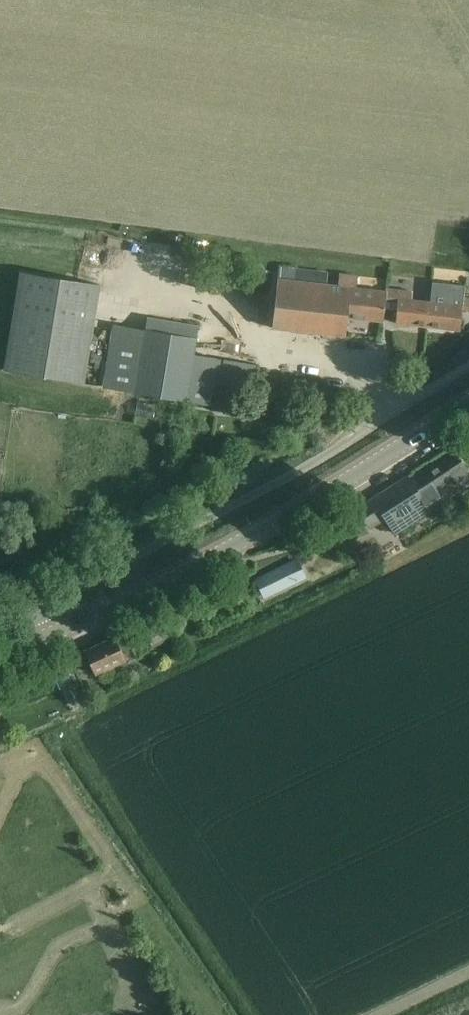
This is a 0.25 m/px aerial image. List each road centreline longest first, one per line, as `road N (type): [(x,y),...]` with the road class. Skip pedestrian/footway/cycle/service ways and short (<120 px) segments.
road 1 (residential): [(63,629),(68,593),(313,461),(468,361)]
road 2 (secondary): [(63,629),(237,544),(468,403)]

